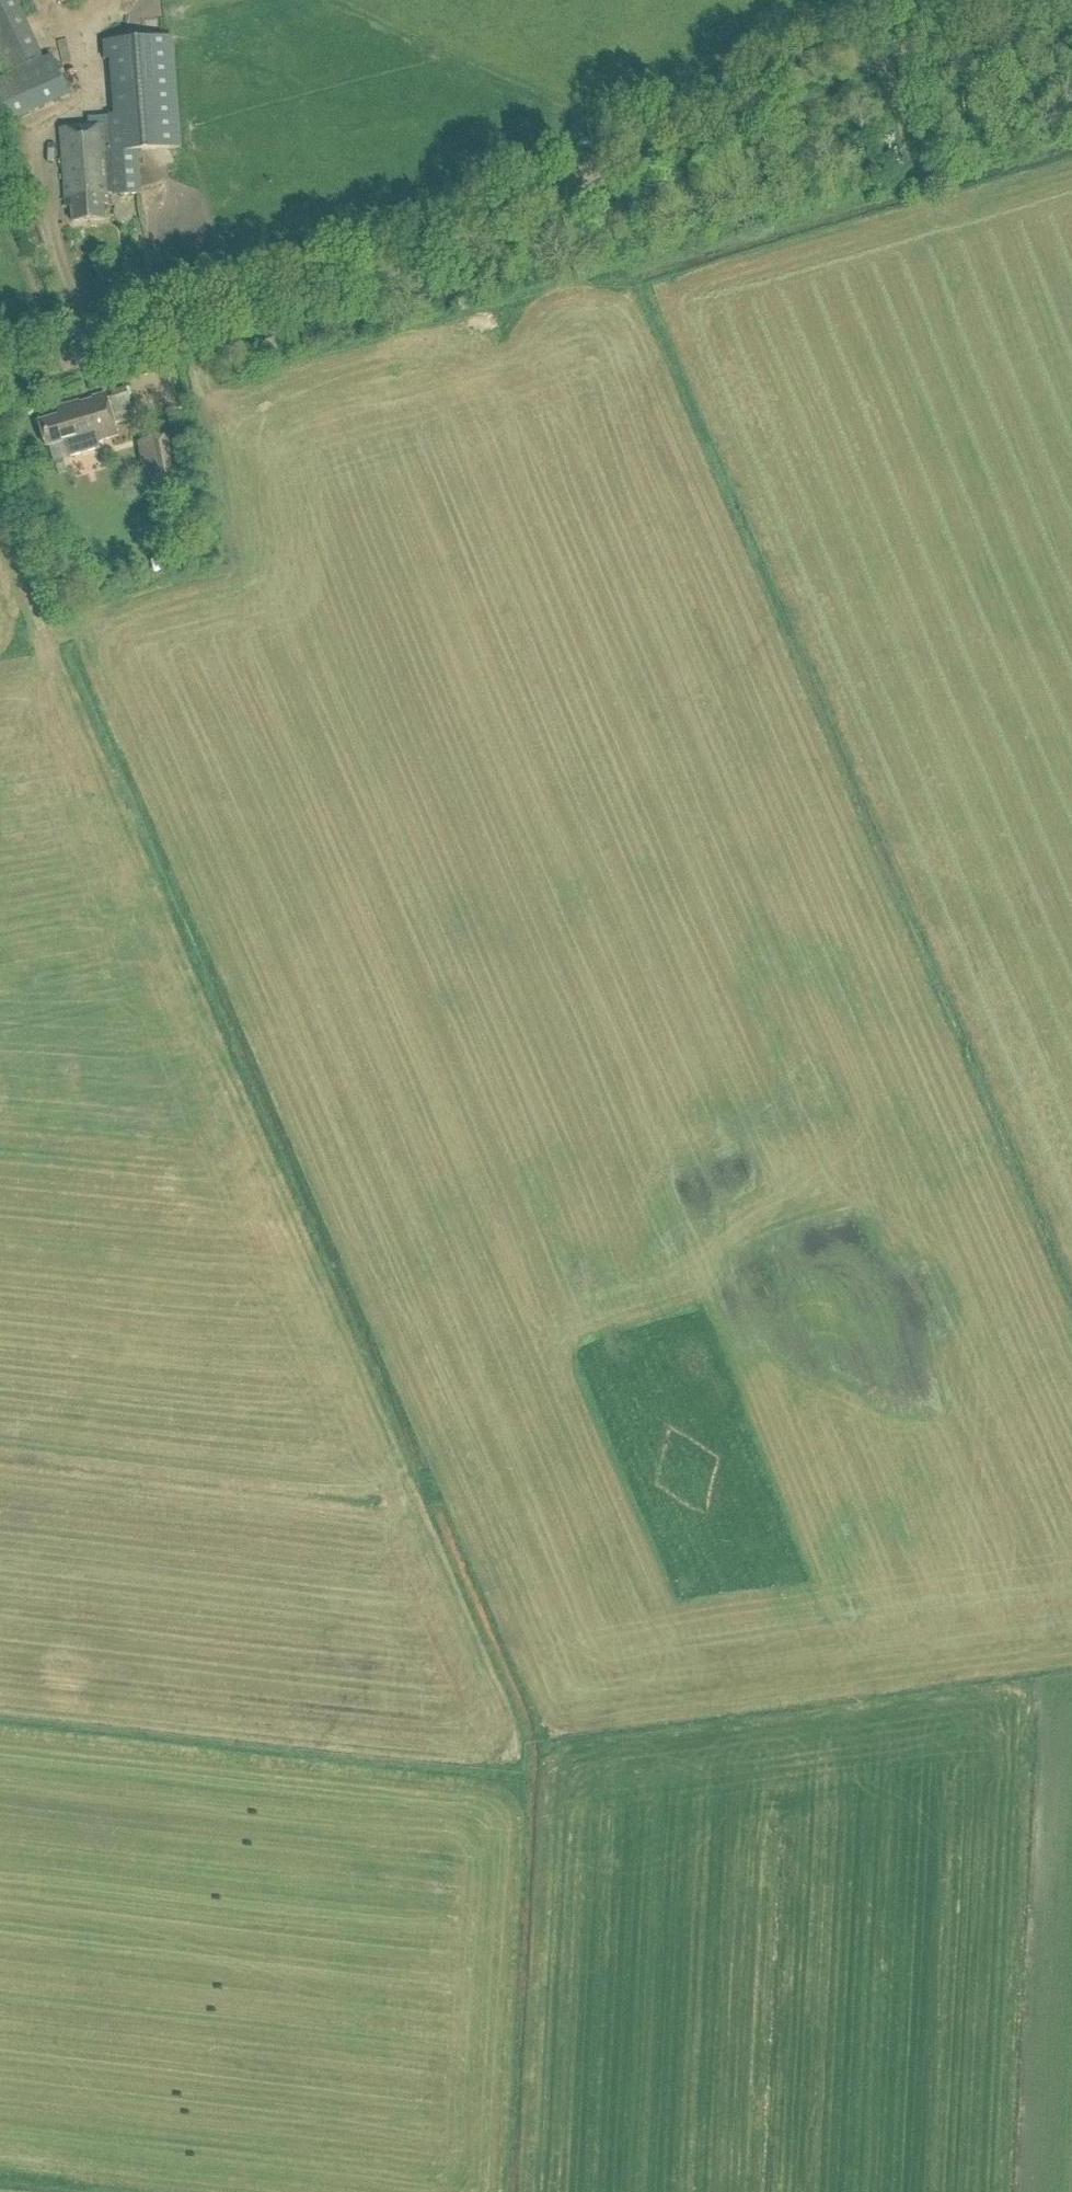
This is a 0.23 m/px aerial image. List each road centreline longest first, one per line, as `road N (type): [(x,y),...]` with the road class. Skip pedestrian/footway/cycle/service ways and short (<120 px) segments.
road 1 (tertiary): [(0,379),(373,274),(503,219),(721,106),(908,41),(1071,4)]

